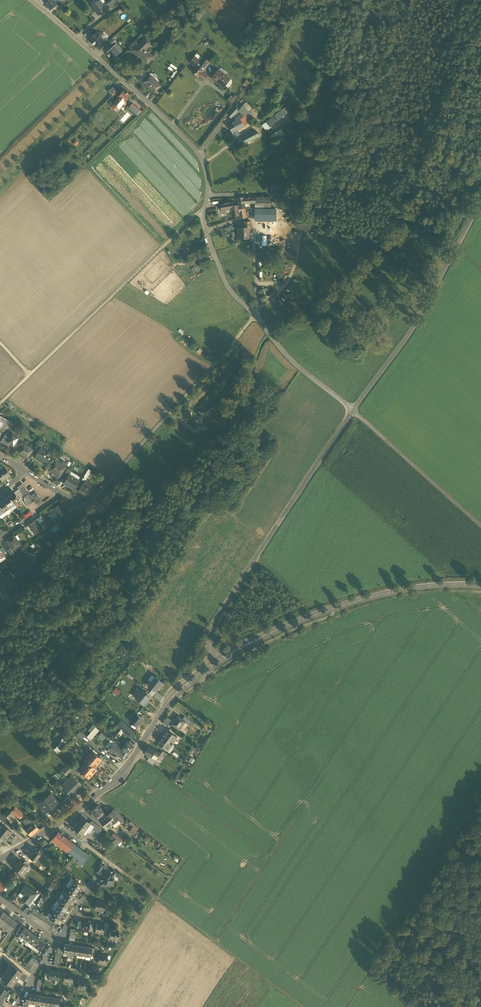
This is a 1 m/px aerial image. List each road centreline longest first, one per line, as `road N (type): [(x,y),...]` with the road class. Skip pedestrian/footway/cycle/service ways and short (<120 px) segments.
road 1 (residential): [(256,315),(225,282),(206,231),(210,194),(199,154),(32,0)]
road 2 (track): [(58,824),(304,1006)]
road 3 (tertiary): [(215,662),(170,700),(113,782),(0,859)]
road 4 (tertiary): [(215,662),(215,619),(353,410)]
road 5 (track): [(206,208),(0,404)]
road 6 (secondary): [(480,586),(400,590),(341,606),(215,662)]
road 7 (residential): [(87,508),(256,315)]
road 8 (tertiary): [(353,410),(419,319),(480,203)]
road 9 (track): [(349,1006),(480,807)]
road 10 (track): [(326,777),(215,941)]
road 11 (track): [(480,526),(353,410)]
road 12 (track): [(269,860),(145,761)]
road 13 (residential): [(353,410),(285,353),(256,315)]
road 14 (residential): [(0,611),(87,508)]

